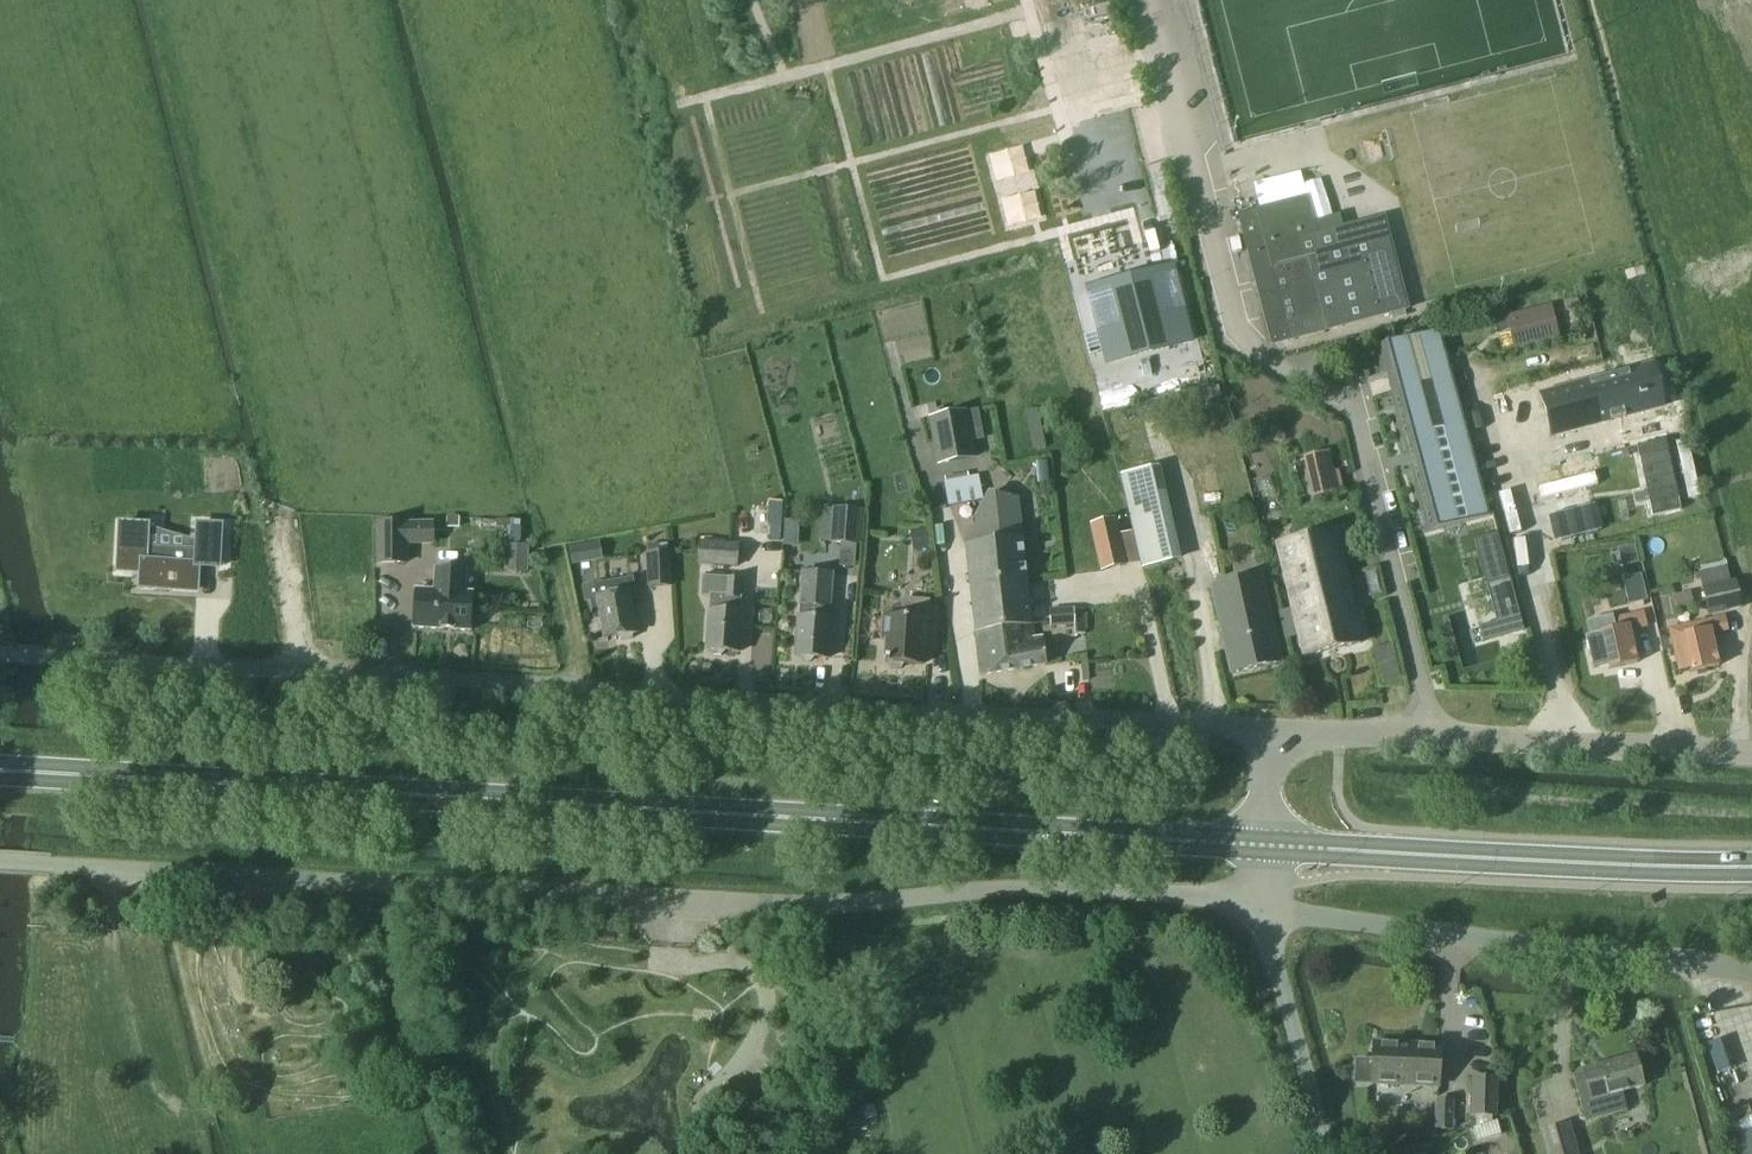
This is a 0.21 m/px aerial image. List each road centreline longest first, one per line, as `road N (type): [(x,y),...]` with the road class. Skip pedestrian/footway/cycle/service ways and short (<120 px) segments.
road 1 (tertiary): [(1269,730),(0,655)]
road 2 (primary): [(1260,849),(0,775)]
road 3 (unclassified): [(0,861),(730,903),(866,903),(1060,889),(1255,901)]
road 4 (track): [(1171,462),(1111,414),(1062,235),(1095,224),(1027,0)]
road 5 (unclassified): [(1751,972),(1315,918),(1255,901)]
road 6 (primary): [(1260,849),(1751,872)]
road 7 (tertiary): [(1269,730),(1751,755)]
road 8 (unclassified): [(1326,1153),(1255,901)]
road 9 (track): [(548,547),(577,691)]

